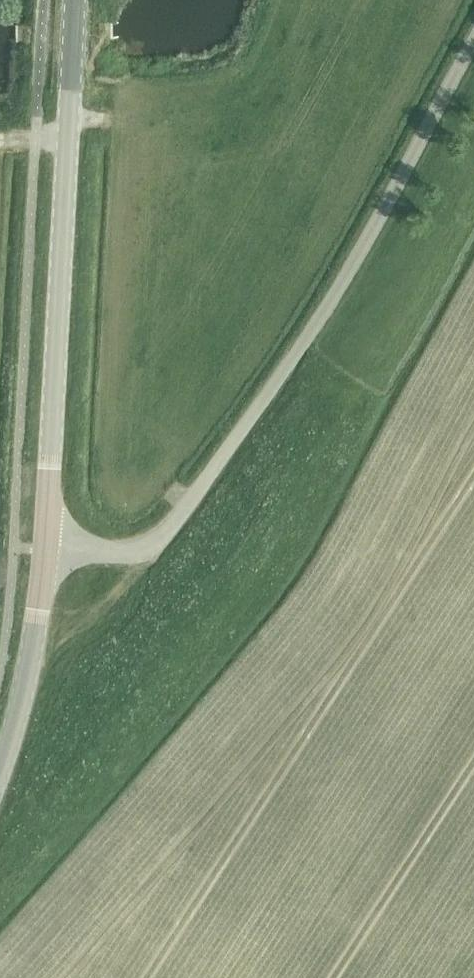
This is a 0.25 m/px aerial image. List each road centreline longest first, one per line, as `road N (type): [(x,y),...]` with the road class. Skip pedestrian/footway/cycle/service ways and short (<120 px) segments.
road 1 (unclassified): [(44,541),(136,544),(169,523),(319,317),(473,42)]
road 2 (secondary): [(44,541),(76,0)]
road 3 (secondary): [(0,768),(31,658),(44,541)]

